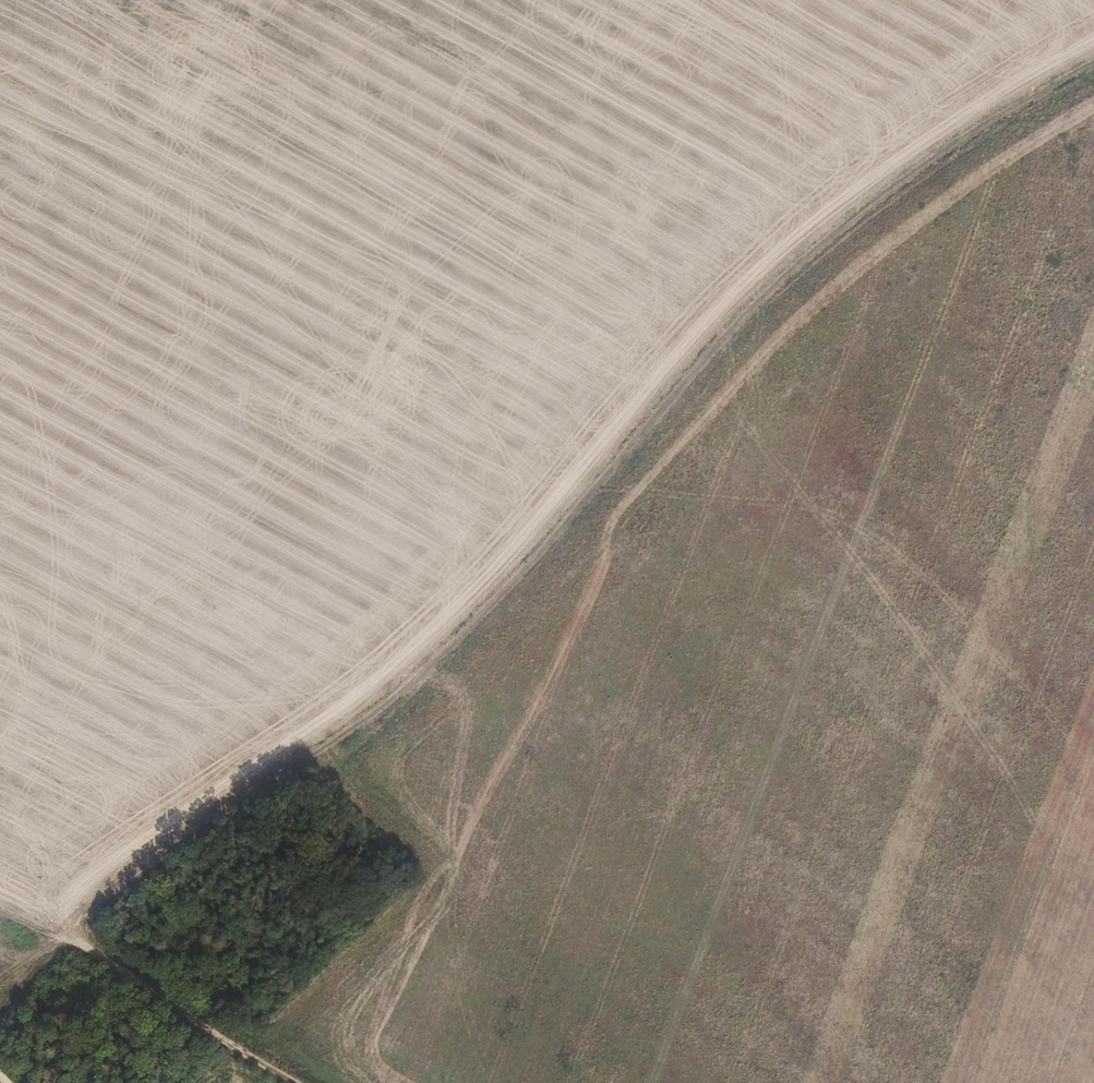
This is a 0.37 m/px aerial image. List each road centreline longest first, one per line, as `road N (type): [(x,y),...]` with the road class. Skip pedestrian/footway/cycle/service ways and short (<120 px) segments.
road 1 (track): [(1093,65),(896,182),(797,262),(407,688),(0,982)]
road 2 (track): [(0,917),(59,937),(295,1082)]

